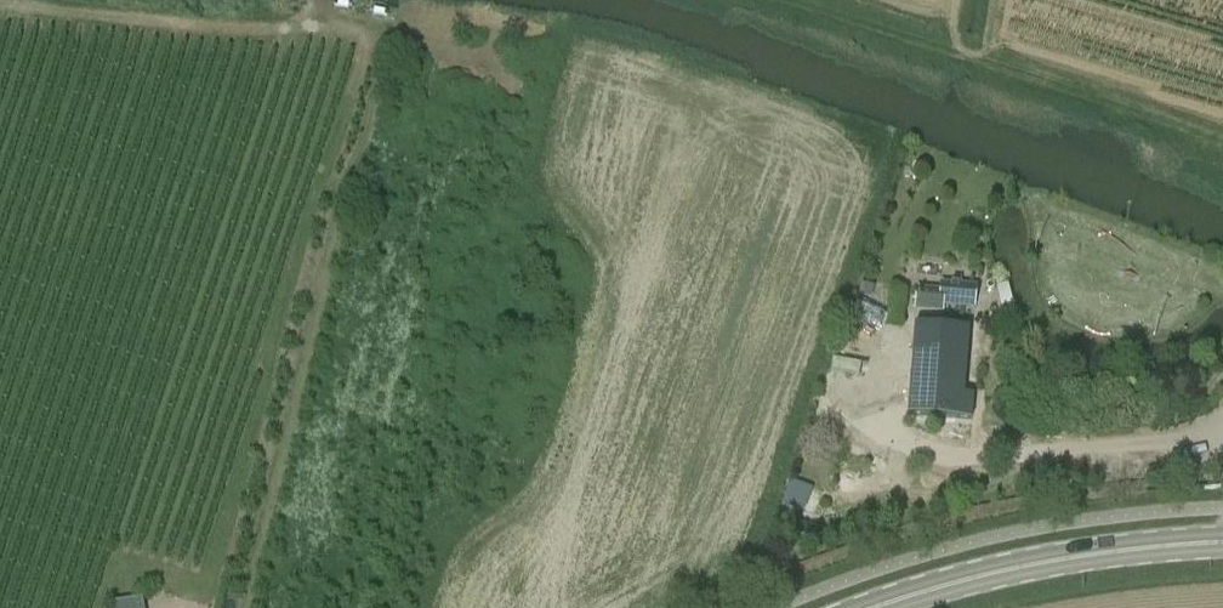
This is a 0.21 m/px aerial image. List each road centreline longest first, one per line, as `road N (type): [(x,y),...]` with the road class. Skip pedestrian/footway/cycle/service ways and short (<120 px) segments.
road 1 (primary): [(880,607),(1021,567),(1222,543)]

